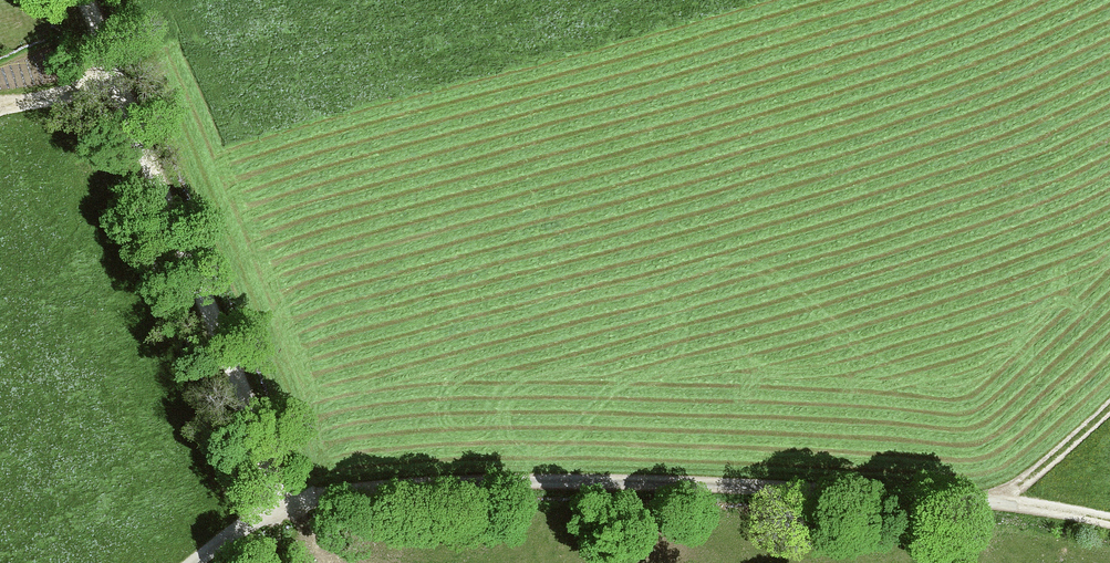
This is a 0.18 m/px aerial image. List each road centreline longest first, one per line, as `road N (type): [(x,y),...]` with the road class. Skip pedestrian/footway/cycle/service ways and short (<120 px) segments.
road 1 (track): [(285,500),(393,481),(468,478),(889,490),(999,501)]
road 2 (track): [(83,0),(233,321),(285,500)]
road 3 (track): [(999,501),(1109,410)]

